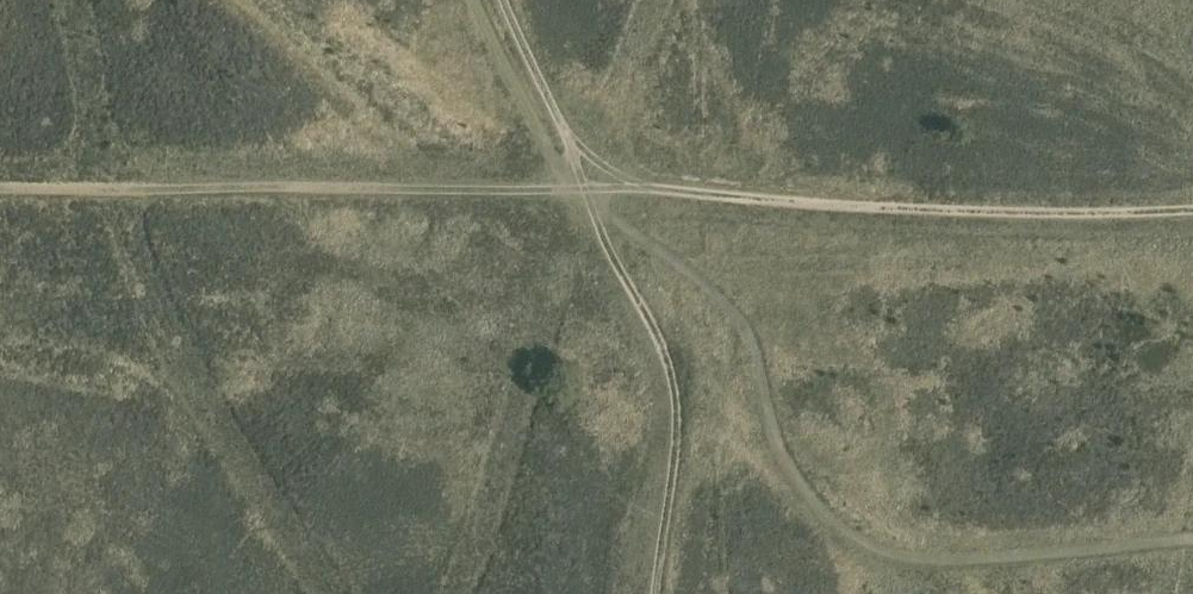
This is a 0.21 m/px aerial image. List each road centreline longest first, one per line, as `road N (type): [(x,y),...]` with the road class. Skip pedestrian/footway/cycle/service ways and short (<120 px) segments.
road 1 (track): [(581,189),(618,177),(786,202),(1192,210)]
road 2 (track): [(581,189),(671,374),(675,460),(656,593)]
road 3 (track): [(503,0),(572,144),(581,189)]

